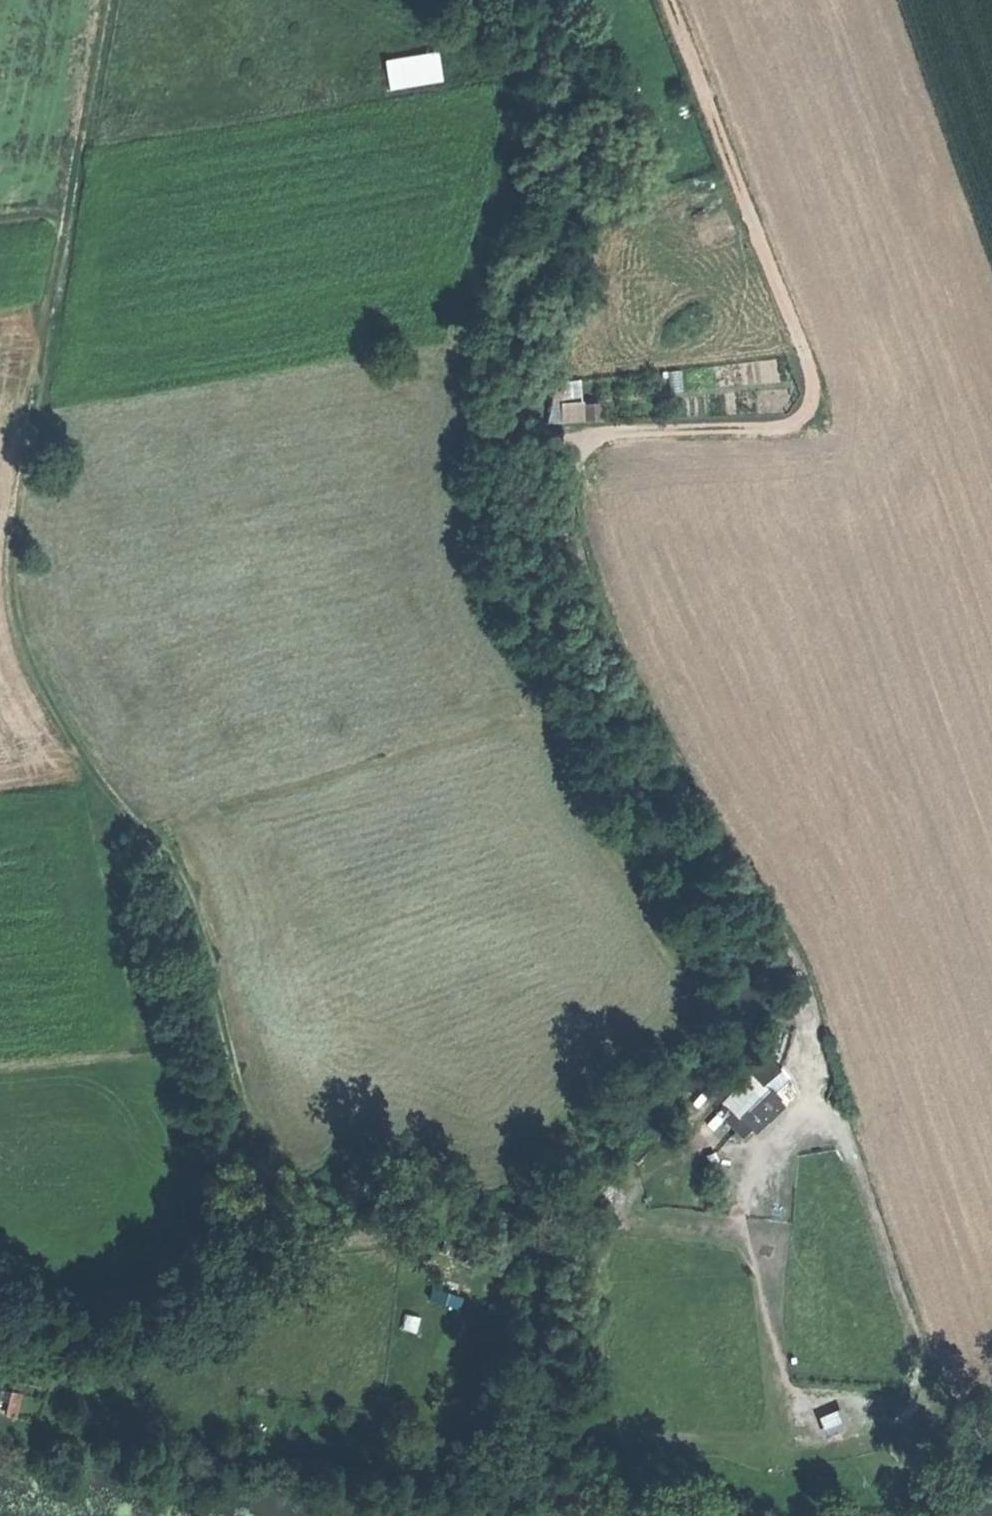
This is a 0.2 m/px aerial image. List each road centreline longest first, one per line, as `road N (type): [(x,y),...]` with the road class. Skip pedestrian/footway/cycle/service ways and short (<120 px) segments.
road 1 (track): [(106,0),(79,227),(18,548),(16,607),(34,662),(101,790)]
road 2 (track): [(667,0),(815,385),(802,423)]
road 3 (track): [(991,416),(547,434)]

